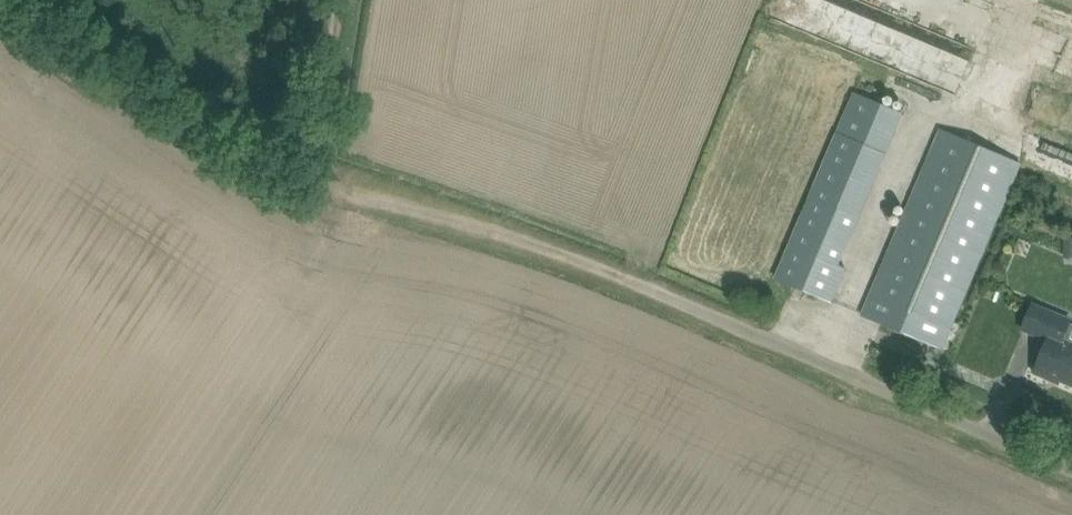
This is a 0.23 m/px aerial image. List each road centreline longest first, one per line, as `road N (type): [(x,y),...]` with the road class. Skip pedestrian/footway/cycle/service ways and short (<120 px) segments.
road 1 (unclassified): [(1071,463),(656,290)]
road 2 (track): [(302,181),(553,248),(656,290)]
road 3 (track): [(11,0),(302,181)]
road 4 (track): [(332,0),(302,181)]

